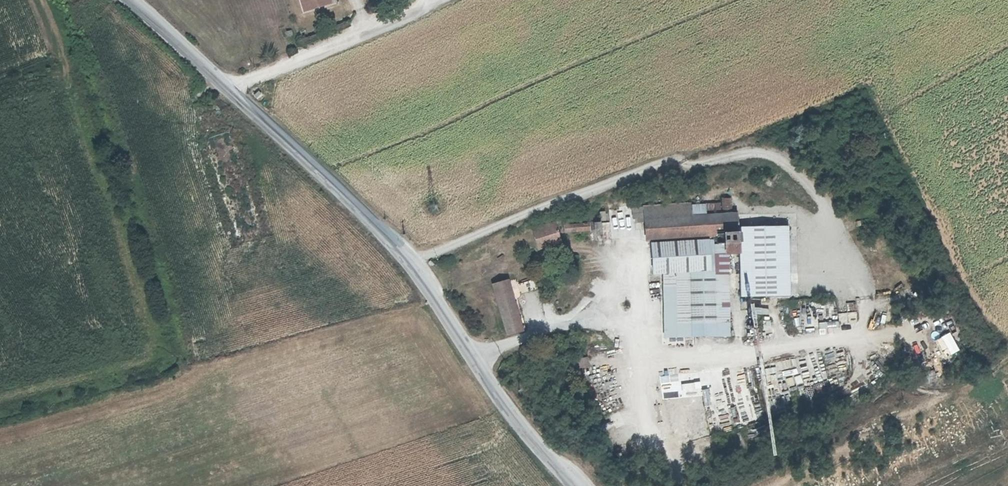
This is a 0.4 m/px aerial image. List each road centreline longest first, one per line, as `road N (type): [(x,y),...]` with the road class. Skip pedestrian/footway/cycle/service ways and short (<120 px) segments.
road 1 (tertiary): [(134,0),(415,261),(521,425),(574,485)]

